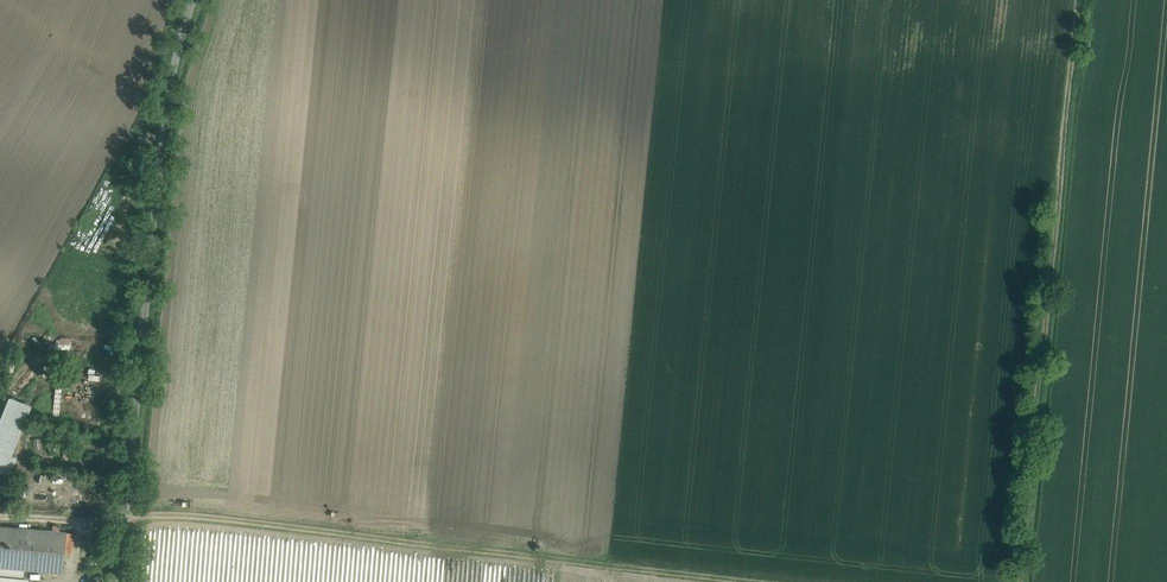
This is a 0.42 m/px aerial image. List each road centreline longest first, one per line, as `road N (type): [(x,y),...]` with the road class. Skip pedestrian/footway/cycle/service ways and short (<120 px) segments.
road 1 (track): [(746,581),(192,518),(126,517)]
road 2 (unclassified): [(196,0),(169,95),(120,581)]
road 3 (track): [(1079,0),(1021,581)]

